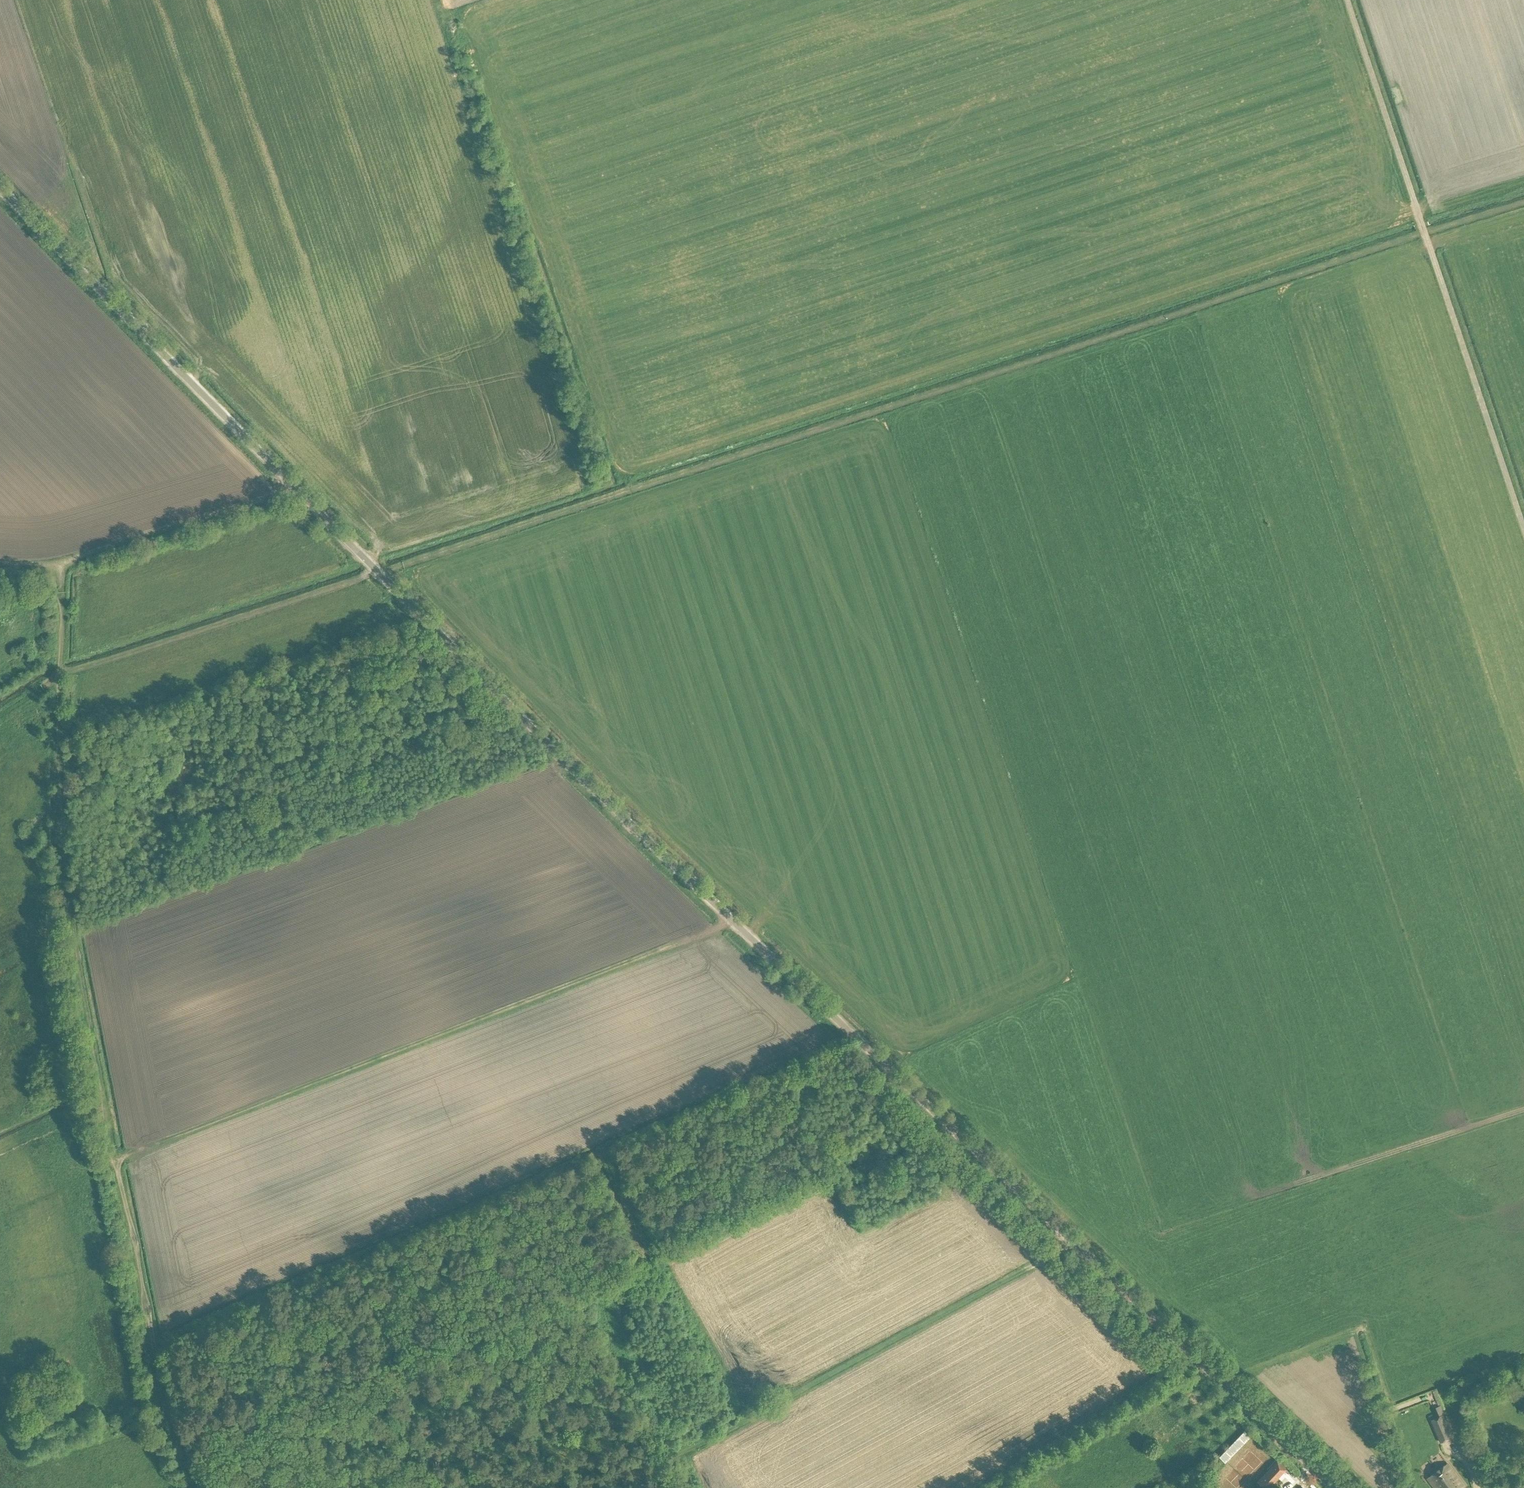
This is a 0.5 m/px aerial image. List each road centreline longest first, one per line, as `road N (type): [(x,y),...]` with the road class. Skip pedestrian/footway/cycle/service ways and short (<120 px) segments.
road 1 (unclassified): [(1334,1487),(662,855),(0,188)]
road 2 (track): [(117,1159),(732,921)]
road 3 (track): [(117,1159),(64,872),(62,564)]
road 4 (track): [(663,1462),(1070,1239)]
road 5 (track): [(203,1487),(162,1397),(117,1159)]
road 6 (track): [(297,490),(62,564)]

